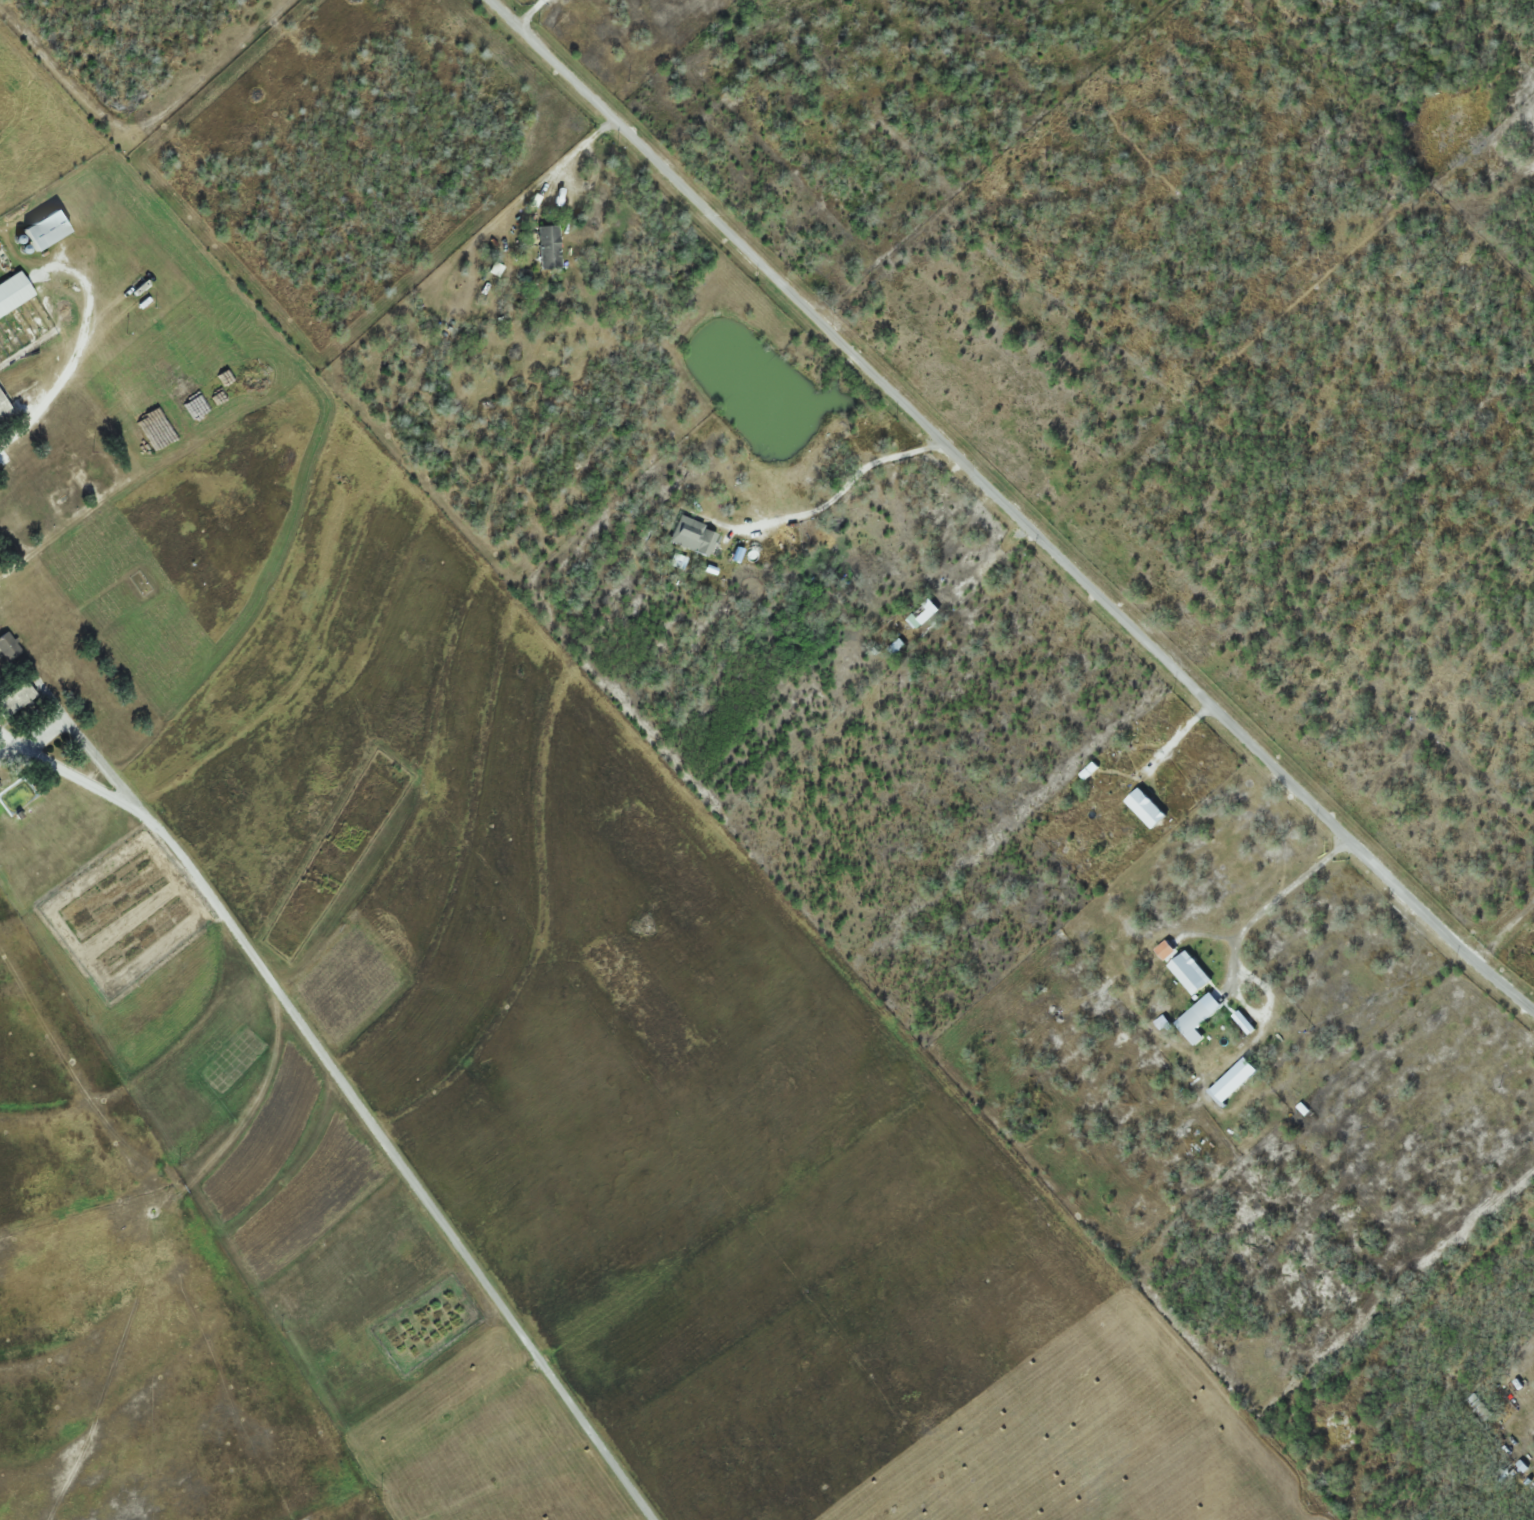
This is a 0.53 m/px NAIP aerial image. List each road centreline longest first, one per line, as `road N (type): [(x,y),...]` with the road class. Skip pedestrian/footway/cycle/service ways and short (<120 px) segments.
road 1 (residential): [(490,0),(1241,746),(1533,1011)]

